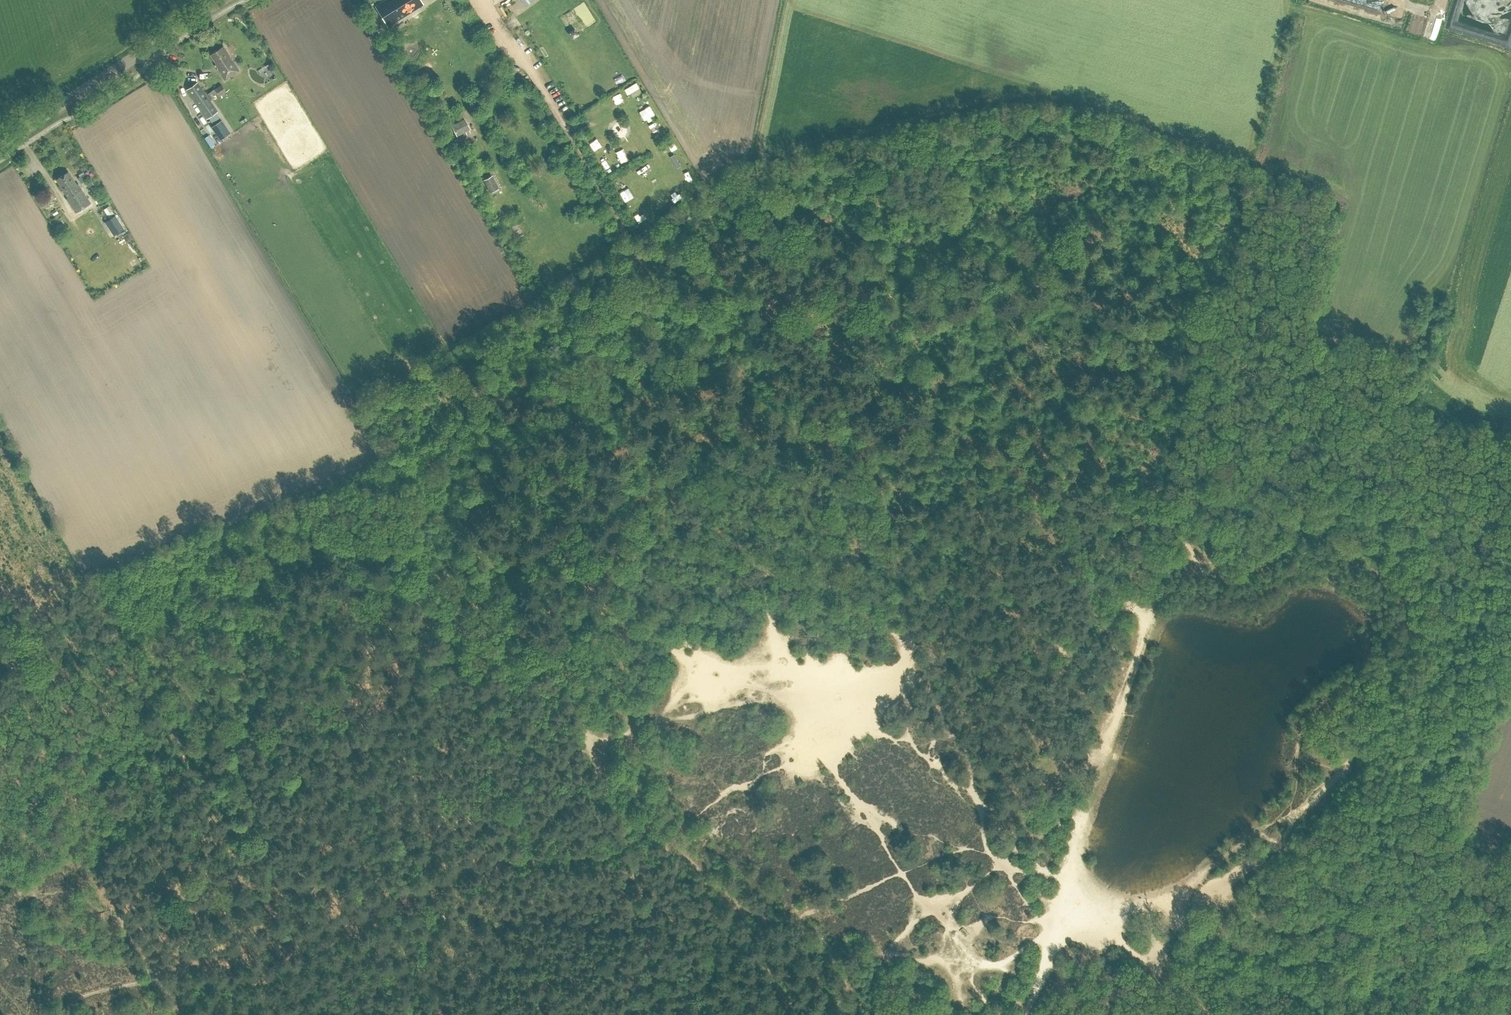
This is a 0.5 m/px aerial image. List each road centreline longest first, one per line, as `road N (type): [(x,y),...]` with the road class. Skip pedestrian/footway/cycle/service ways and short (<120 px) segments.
road 1 (secondary): [(0,144),(221,0)]

